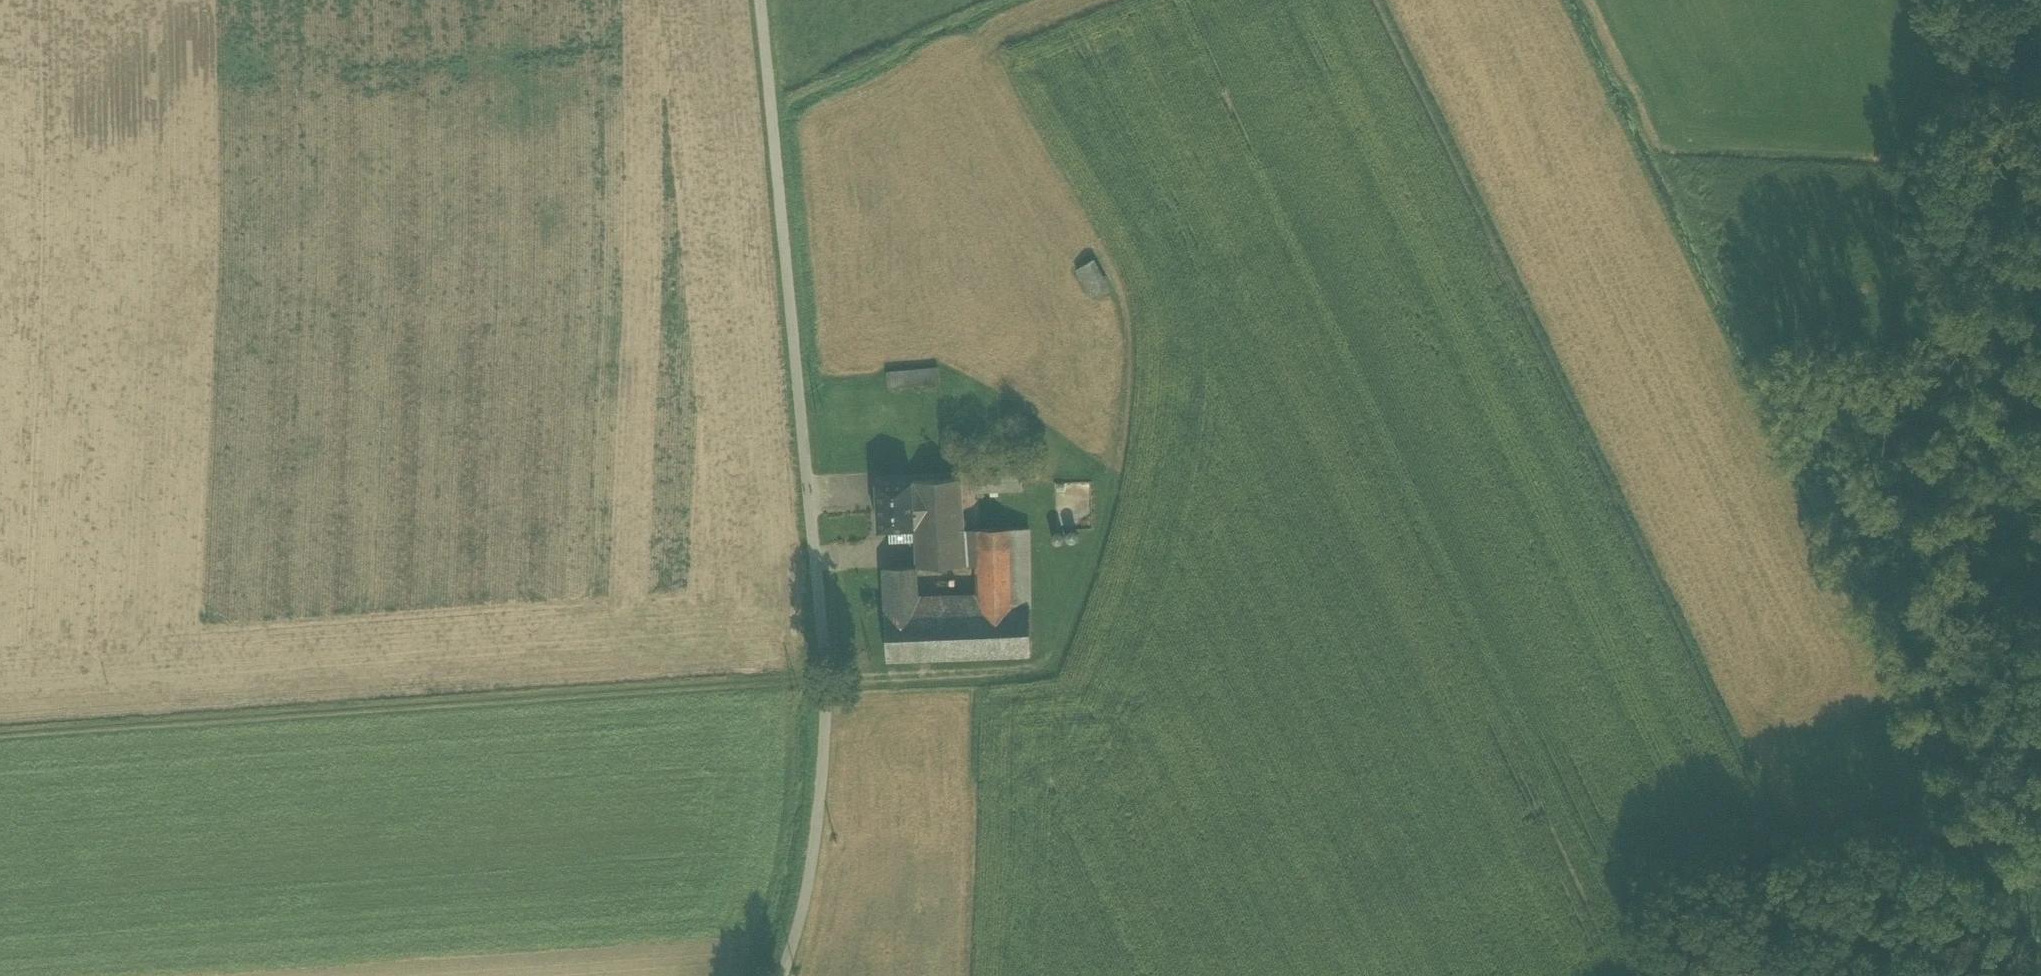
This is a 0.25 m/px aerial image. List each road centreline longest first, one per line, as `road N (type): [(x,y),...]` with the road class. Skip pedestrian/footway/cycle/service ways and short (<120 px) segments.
road 1 (unclassified): [(786,975),(823,828),(827,732),(764,0)]
road 2 (track): [(0,748),(821,703)]

